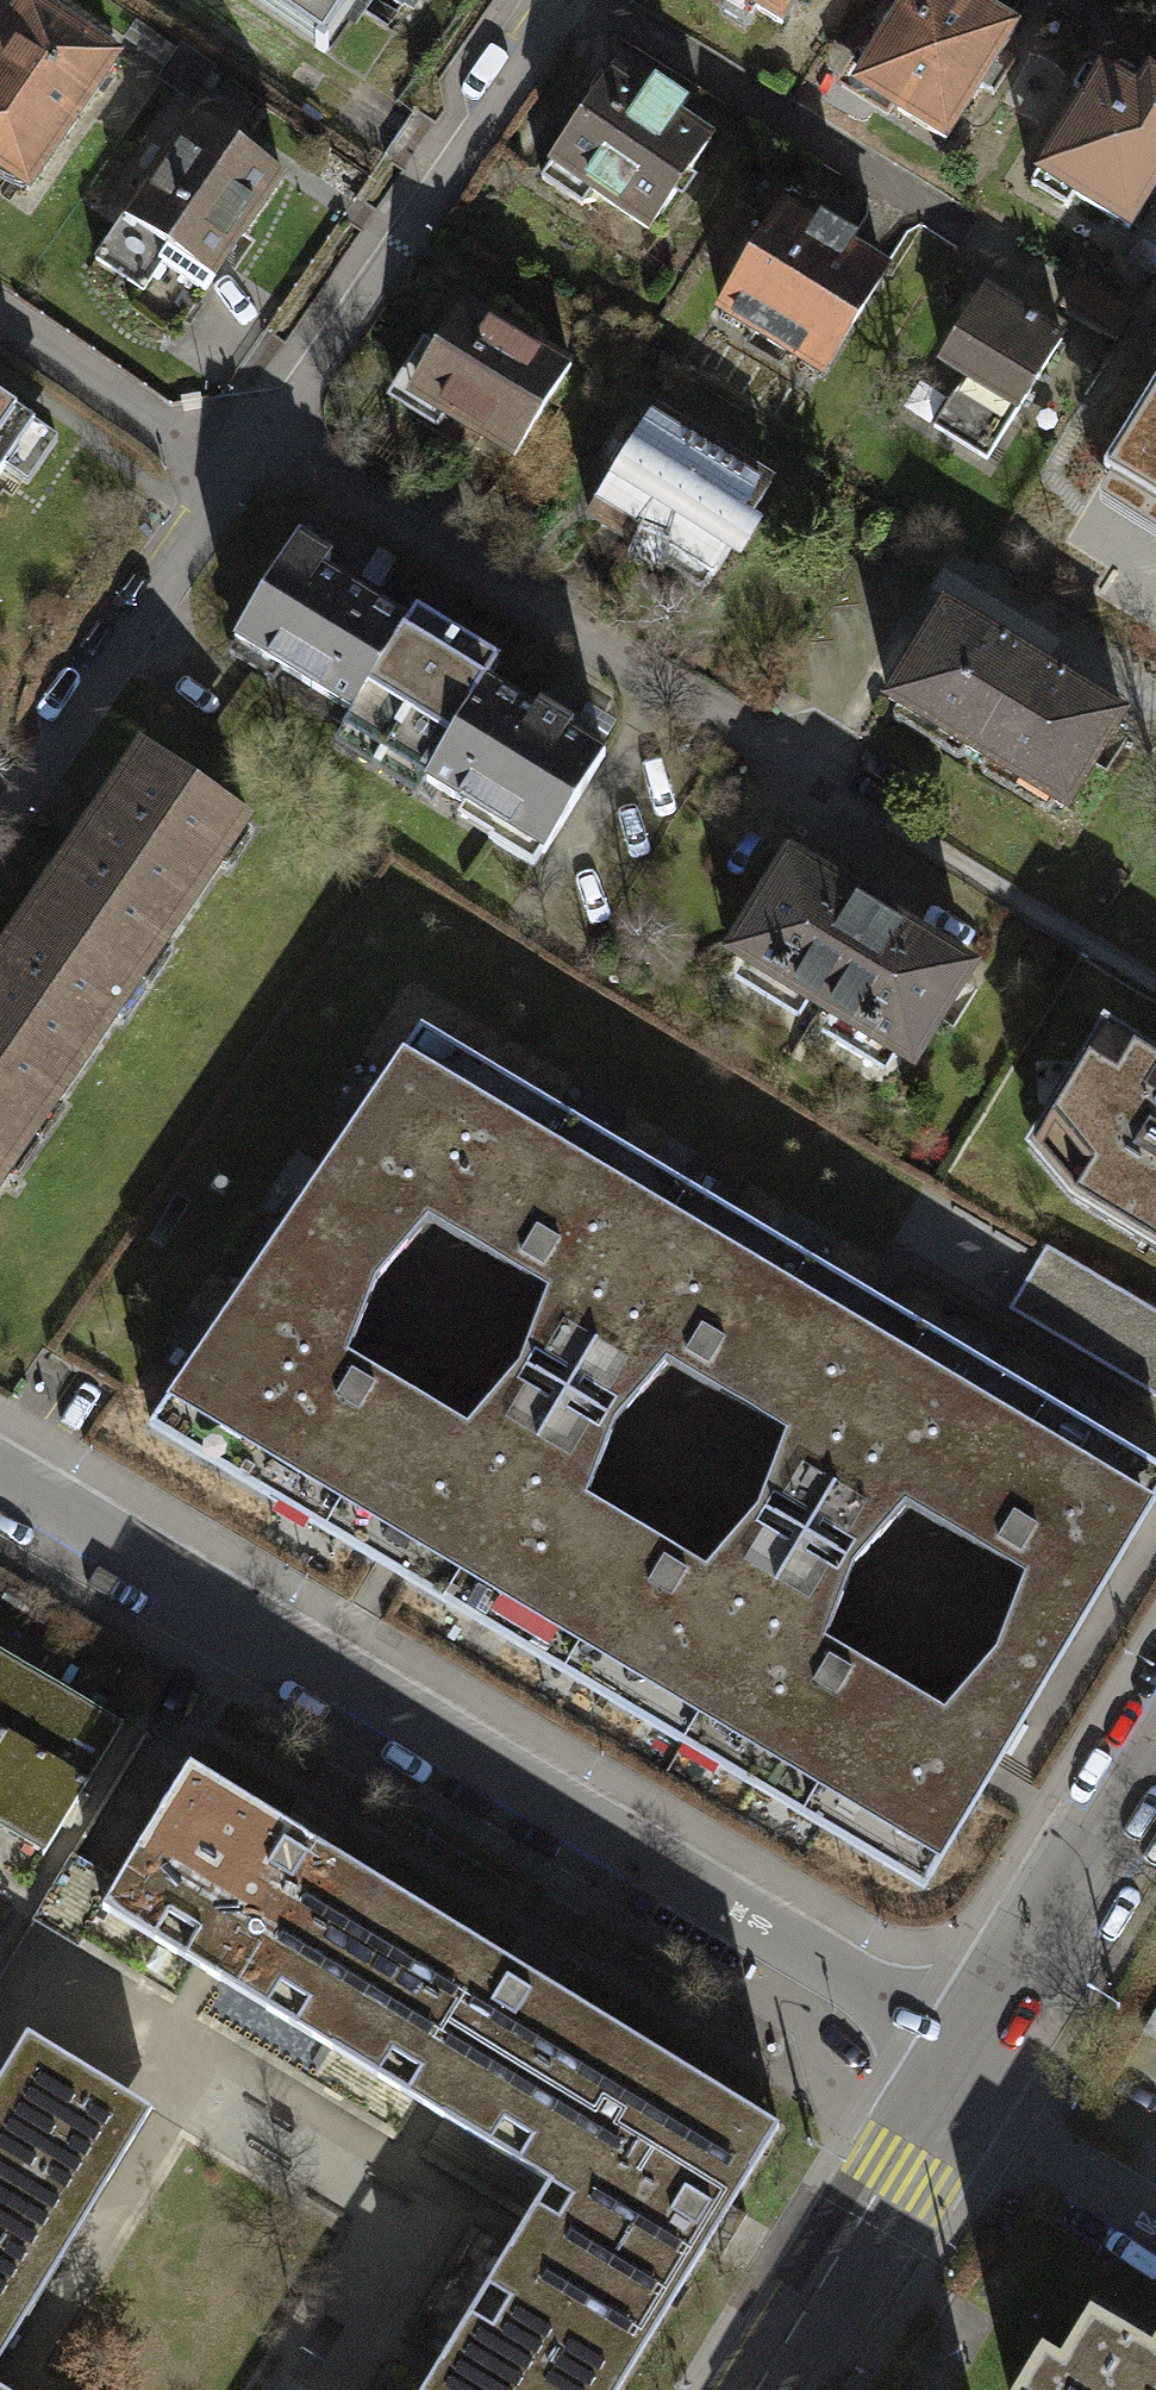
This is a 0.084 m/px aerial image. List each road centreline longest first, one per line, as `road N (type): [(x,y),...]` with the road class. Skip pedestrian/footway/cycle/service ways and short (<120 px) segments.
road 1 (residential): [(0,1476),(969,2048)]
road 2 (residential): [(546,0),(0,820)]
road 3 (residential): [(1155,1746),(969,2048)]
road 4 (residential): [(943,2092),(758,2389)]
road 5 (residential): [(1155,2223),(943,2092)]

